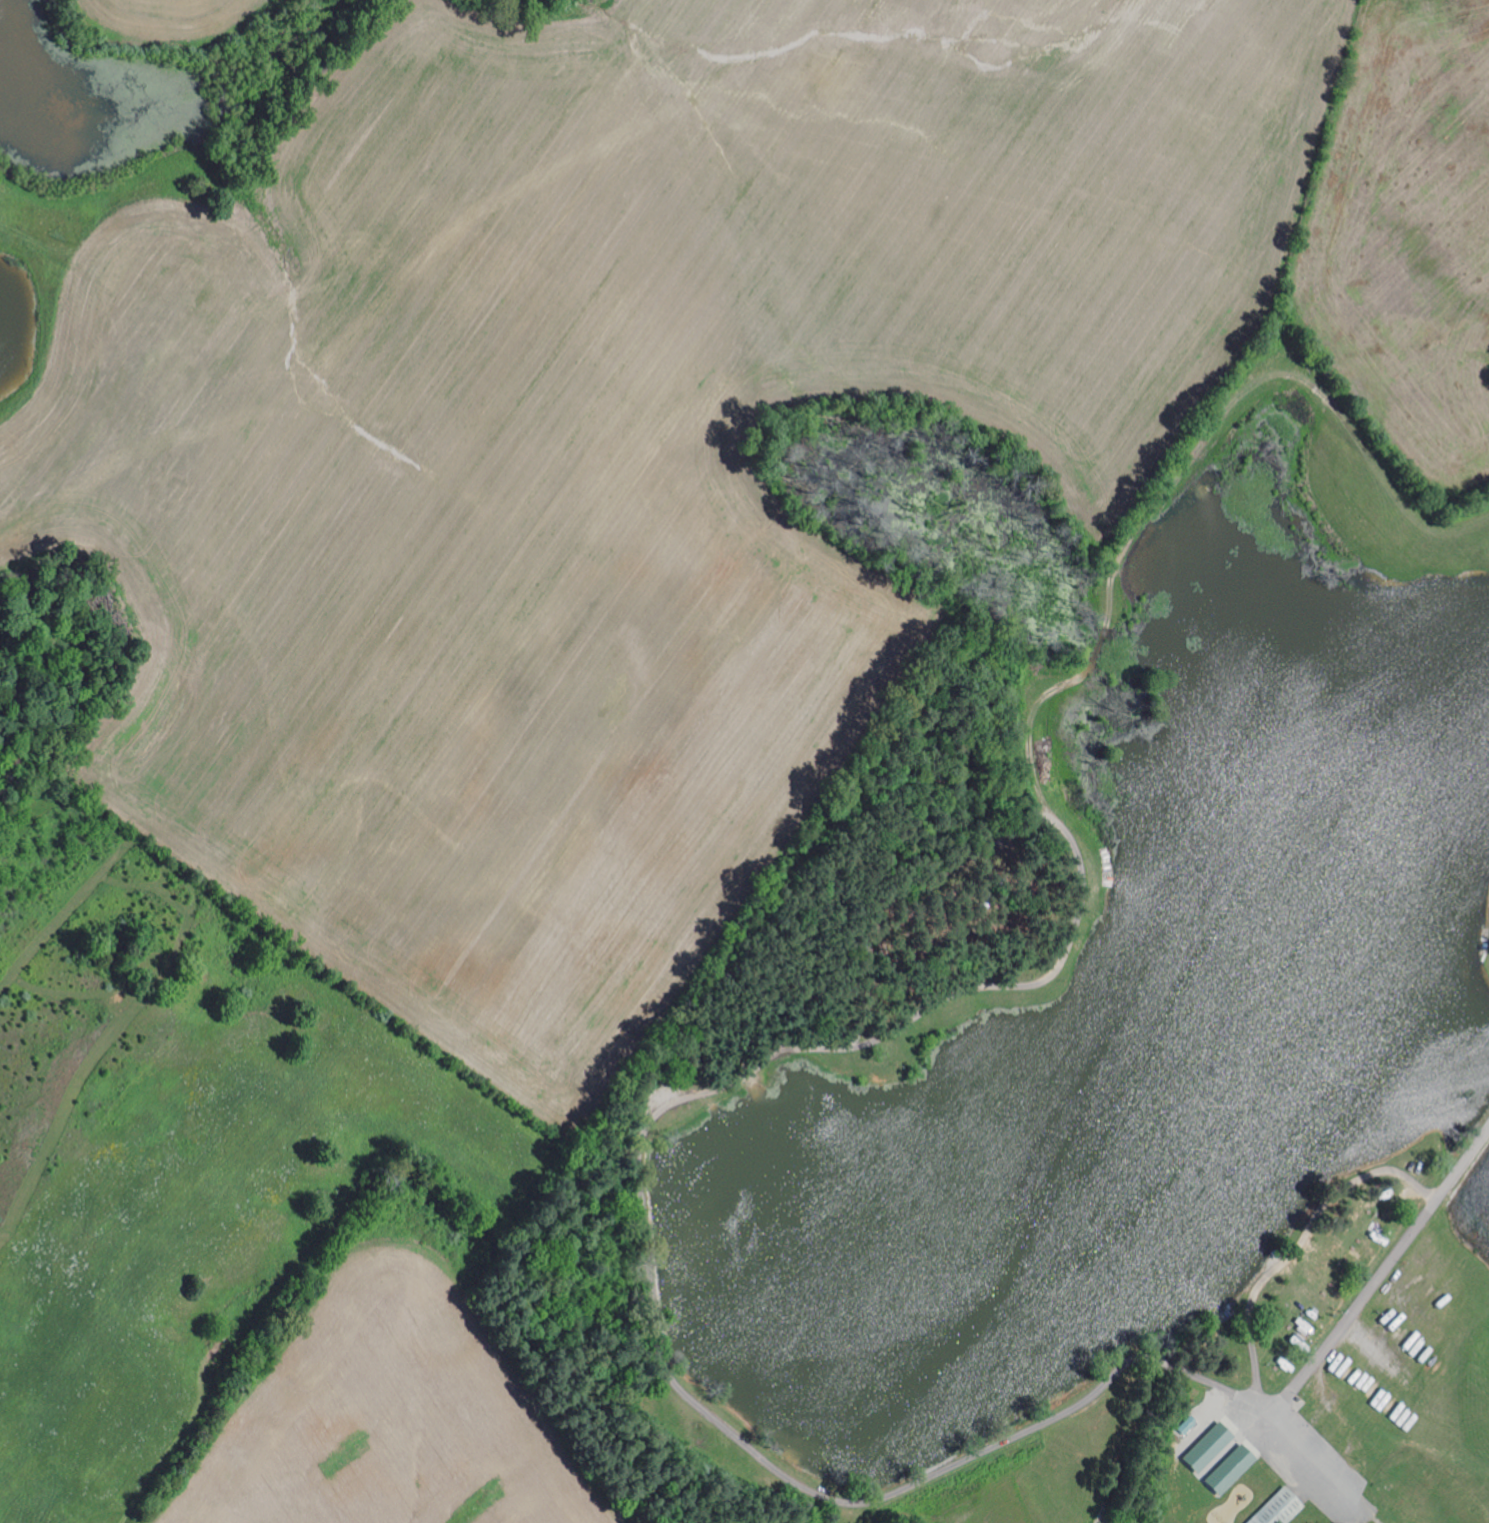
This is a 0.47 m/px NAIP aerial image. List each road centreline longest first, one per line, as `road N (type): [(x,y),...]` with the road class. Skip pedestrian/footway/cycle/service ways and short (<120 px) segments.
road 1 (residential): [(1291,1393),(1488,1131)]

